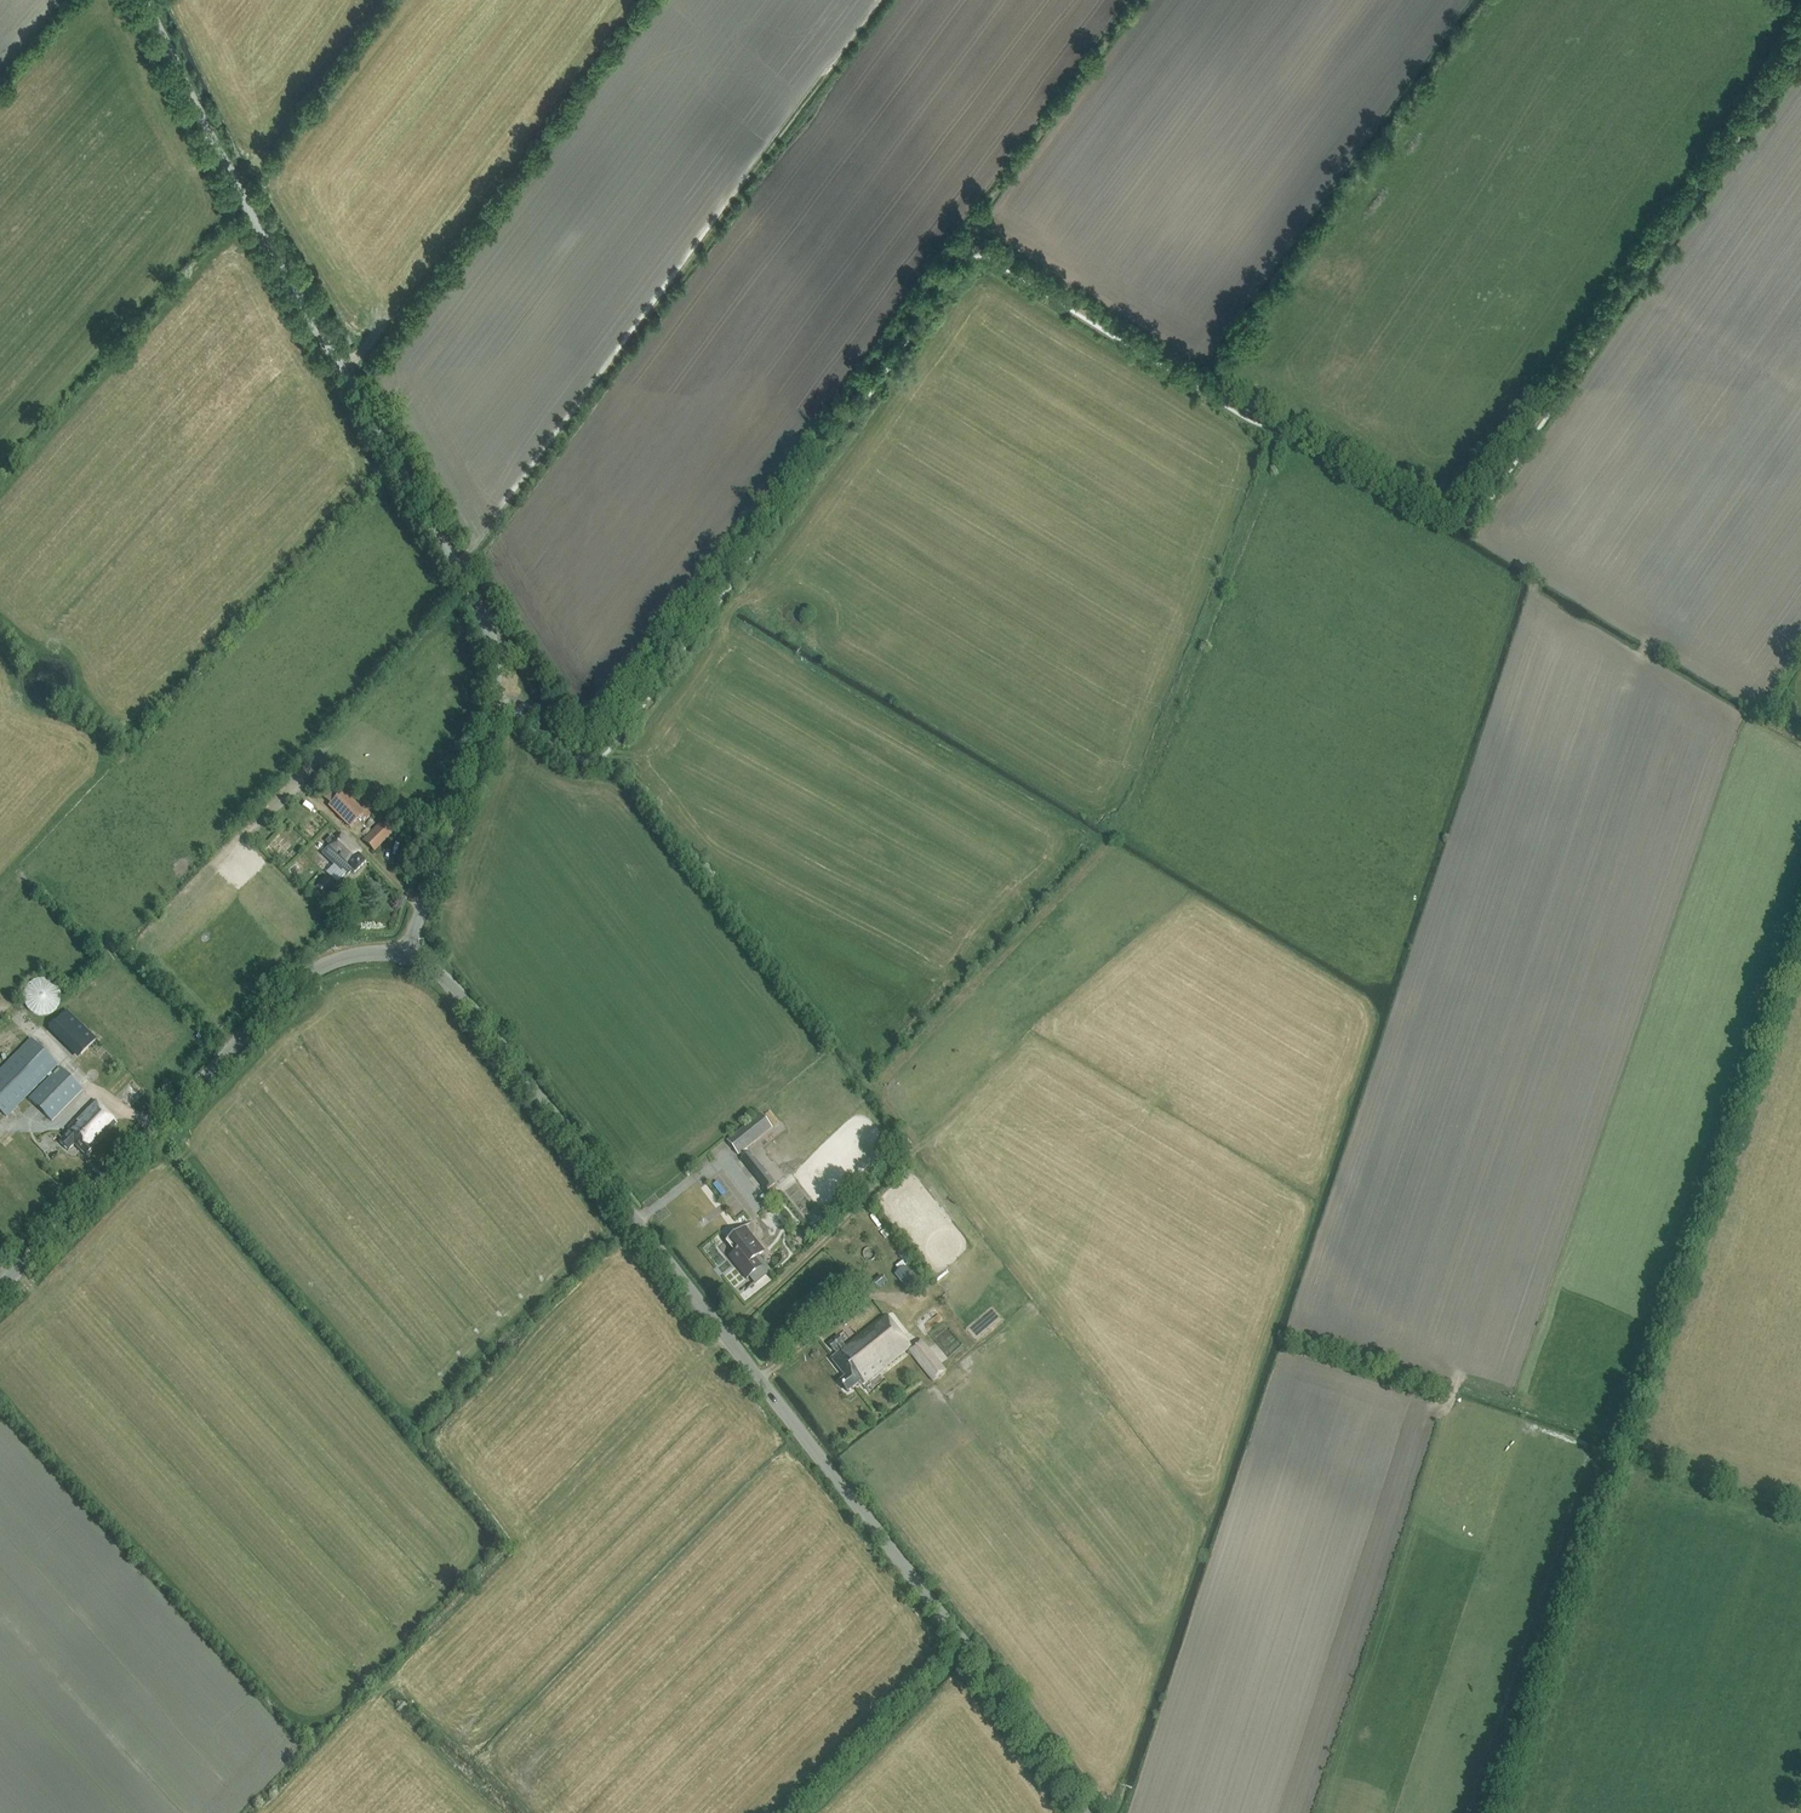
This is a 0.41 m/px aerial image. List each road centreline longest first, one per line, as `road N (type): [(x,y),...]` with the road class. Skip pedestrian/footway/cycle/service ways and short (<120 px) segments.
road 1 (tertiary): [(1084,1812),(971,1653),(488,1028),(445,980),(405,957)]
road 2 (tertiary): [(405,957),(491,720),(489,632),(233,180),(145,0)]
road 3 (unclassified): [(0,1286),(301,978),(360,953),(405,957)]
road 4 (track): [(759,1380),(864,1300),(894,1300)]

